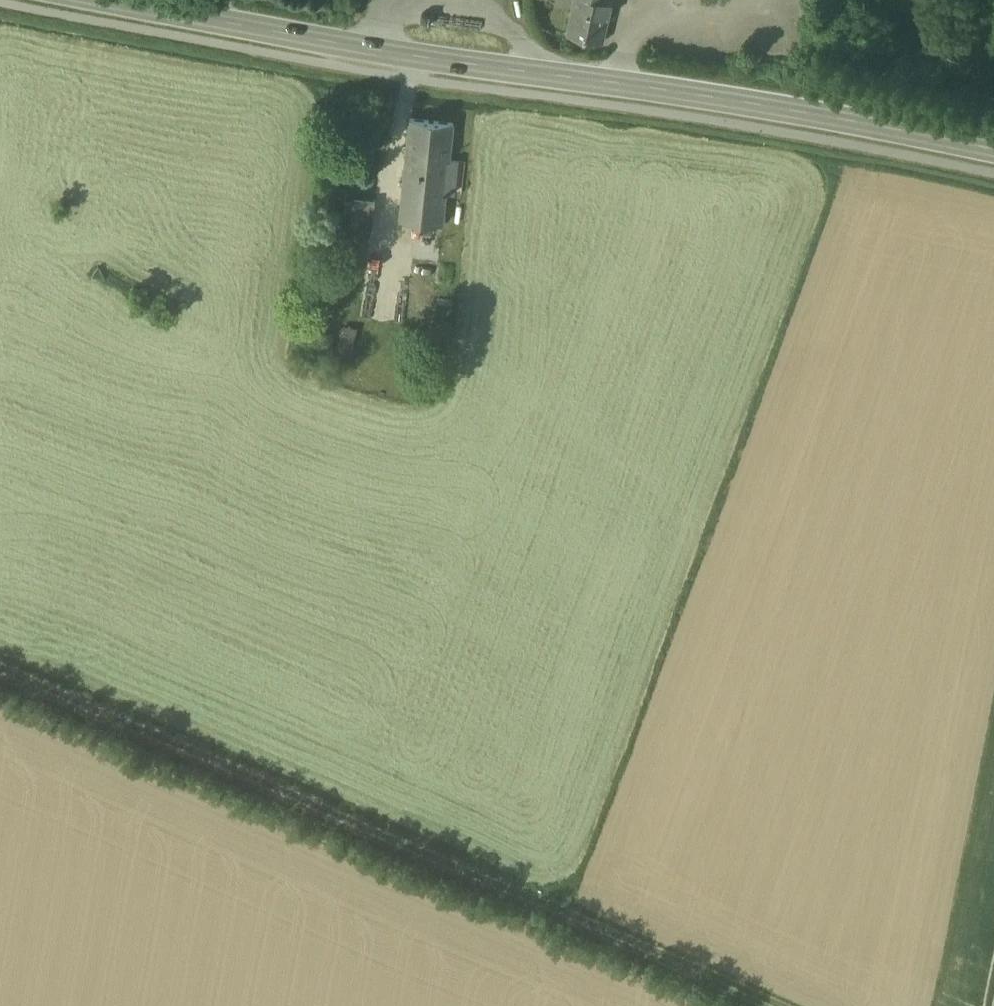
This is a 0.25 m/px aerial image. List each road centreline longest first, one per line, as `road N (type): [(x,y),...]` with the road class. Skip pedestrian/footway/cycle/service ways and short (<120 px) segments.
road 1 (secondary): [(993,149),(840,117),(417,59),(94,0)]

